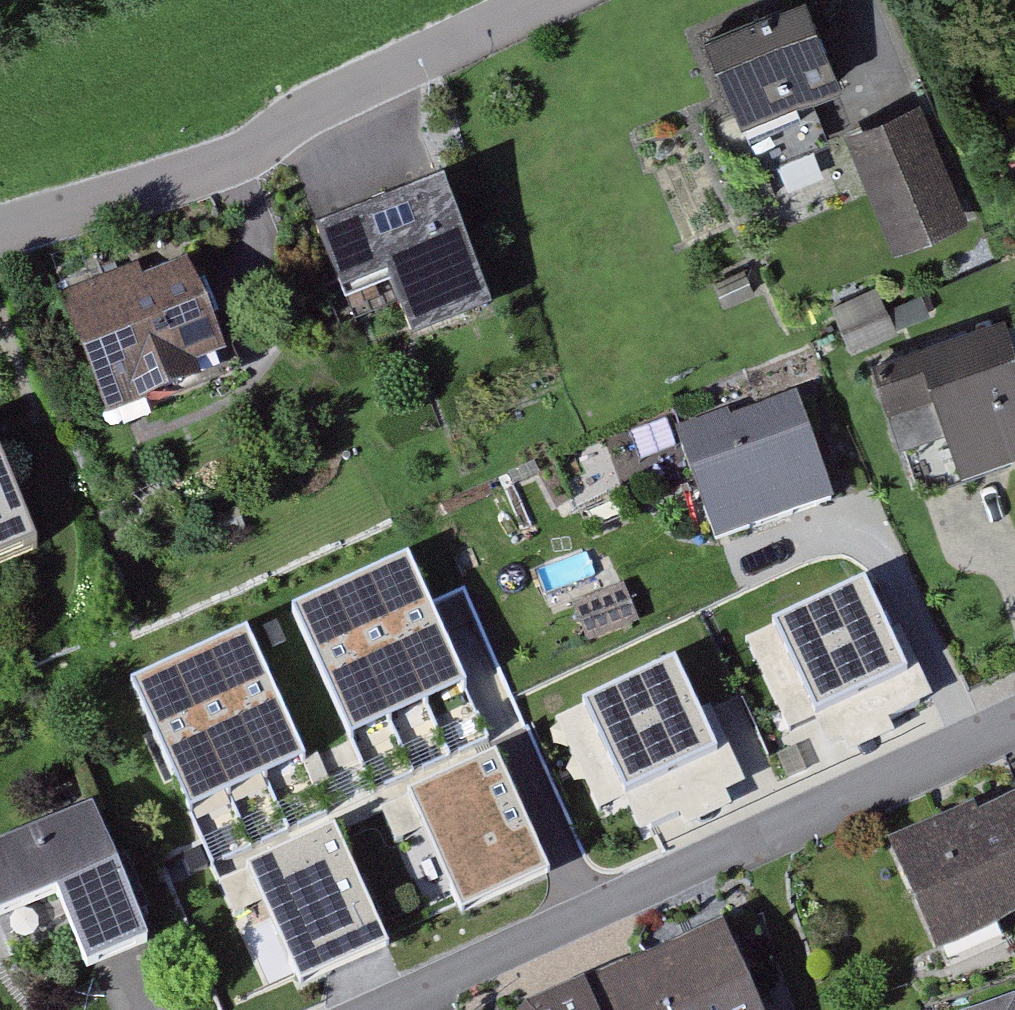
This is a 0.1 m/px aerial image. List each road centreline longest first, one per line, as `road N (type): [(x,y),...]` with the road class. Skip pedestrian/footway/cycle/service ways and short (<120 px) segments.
road 1 (residential): [(1014,726),(382,1009)]
road 2 (residential): [(183,177),(547,0)]
road 3 (track): [(0,247),(183,177)]

